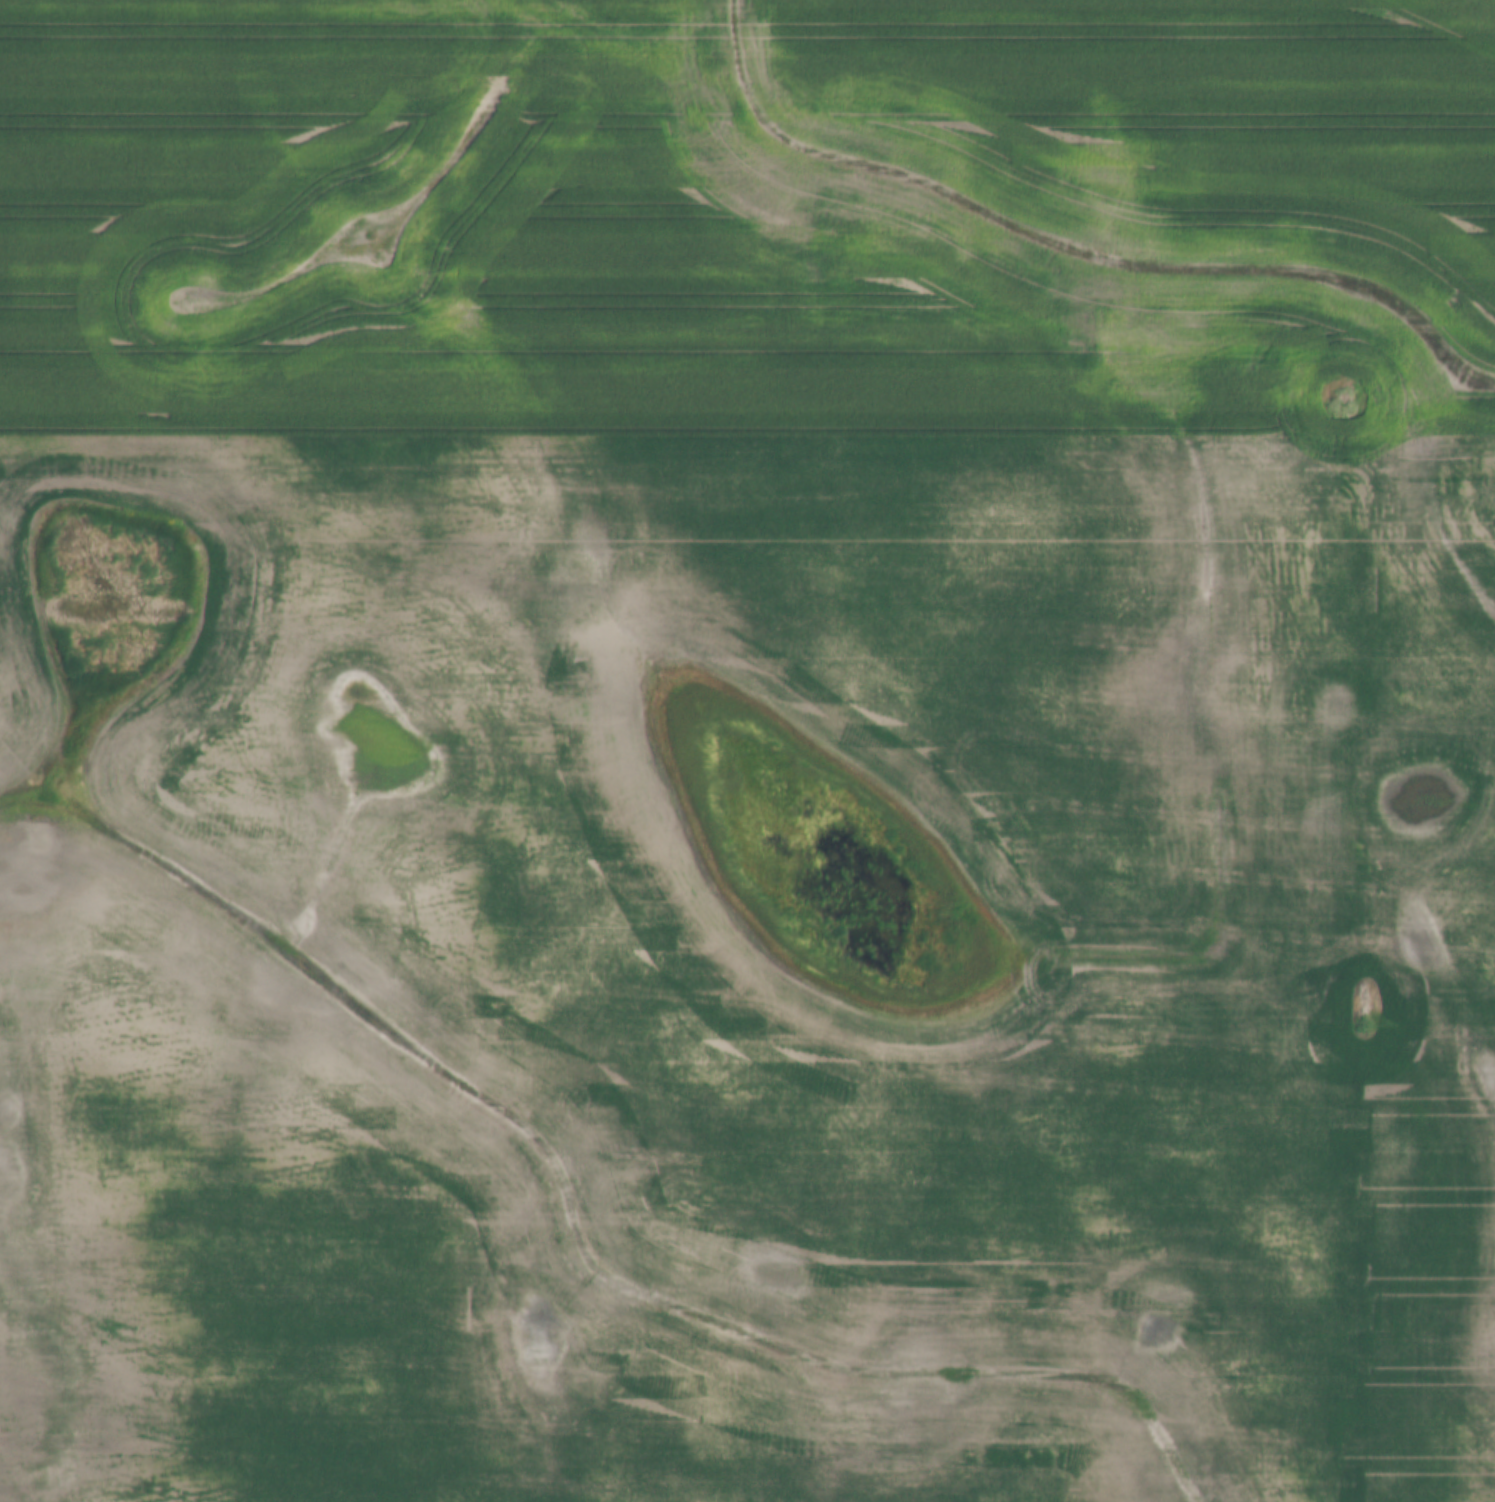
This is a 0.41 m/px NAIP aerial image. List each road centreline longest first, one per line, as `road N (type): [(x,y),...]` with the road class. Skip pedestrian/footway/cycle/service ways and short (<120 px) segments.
road 1 (track): [(1381,1501),(1378,1115),(1389,1013),(1369,929),(1364,0)]

